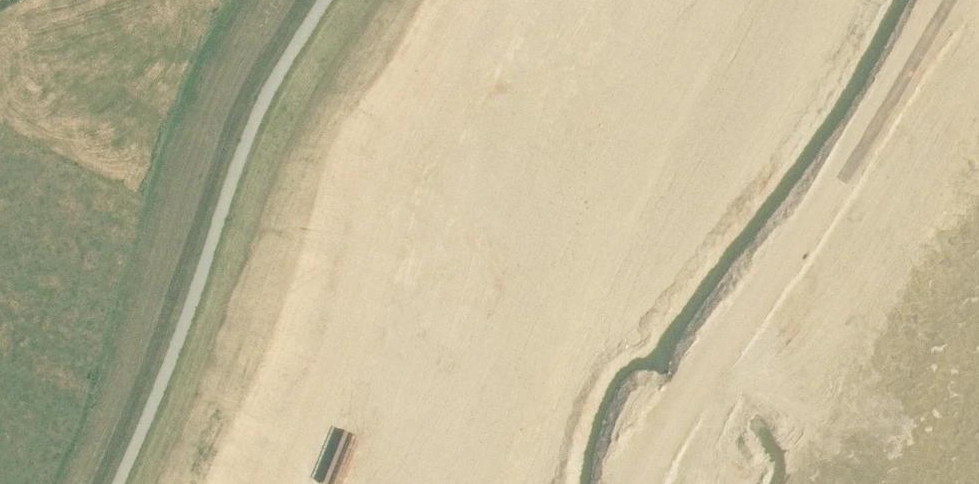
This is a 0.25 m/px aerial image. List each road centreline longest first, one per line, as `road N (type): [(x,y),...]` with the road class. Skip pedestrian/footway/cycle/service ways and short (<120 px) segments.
road 1 (track): [(116,483),(192,306),(249,130),(325,0)]

